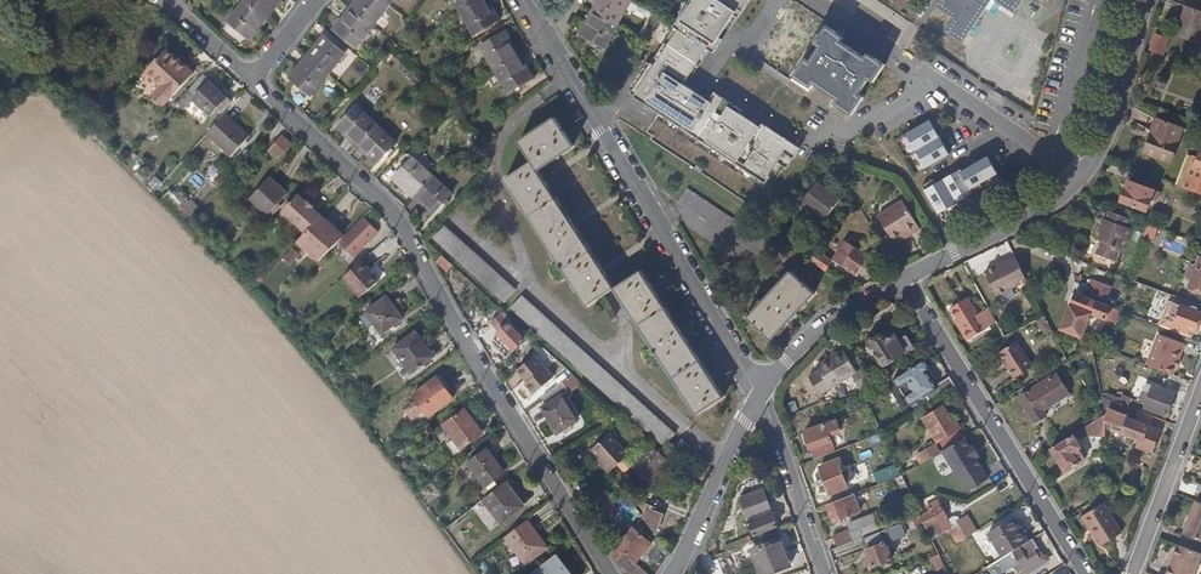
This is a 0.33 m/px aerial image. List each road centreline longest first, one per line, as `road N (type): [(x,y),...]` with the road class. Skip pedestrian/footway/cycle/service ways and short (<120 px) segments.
road 1 (residential): [(609,573),(391,208),(253,77),(315,0)]
road 2 (residential): [(525,0),(760,394)]
road 3 (residential): [(1144,0),(1105,132),(1081,173),(1037,209),(904,277)]
road 4 (residential): [(904,277),(1088,573)]
road 5 (residential): [(1200,382),(1131,573)]
road 6 (residential): [(760,394),(669,573)]
road 7 (residential): [(760,394),(825,573)]
road 8 (residential): [(904,277),(830,317),(760,394)]

